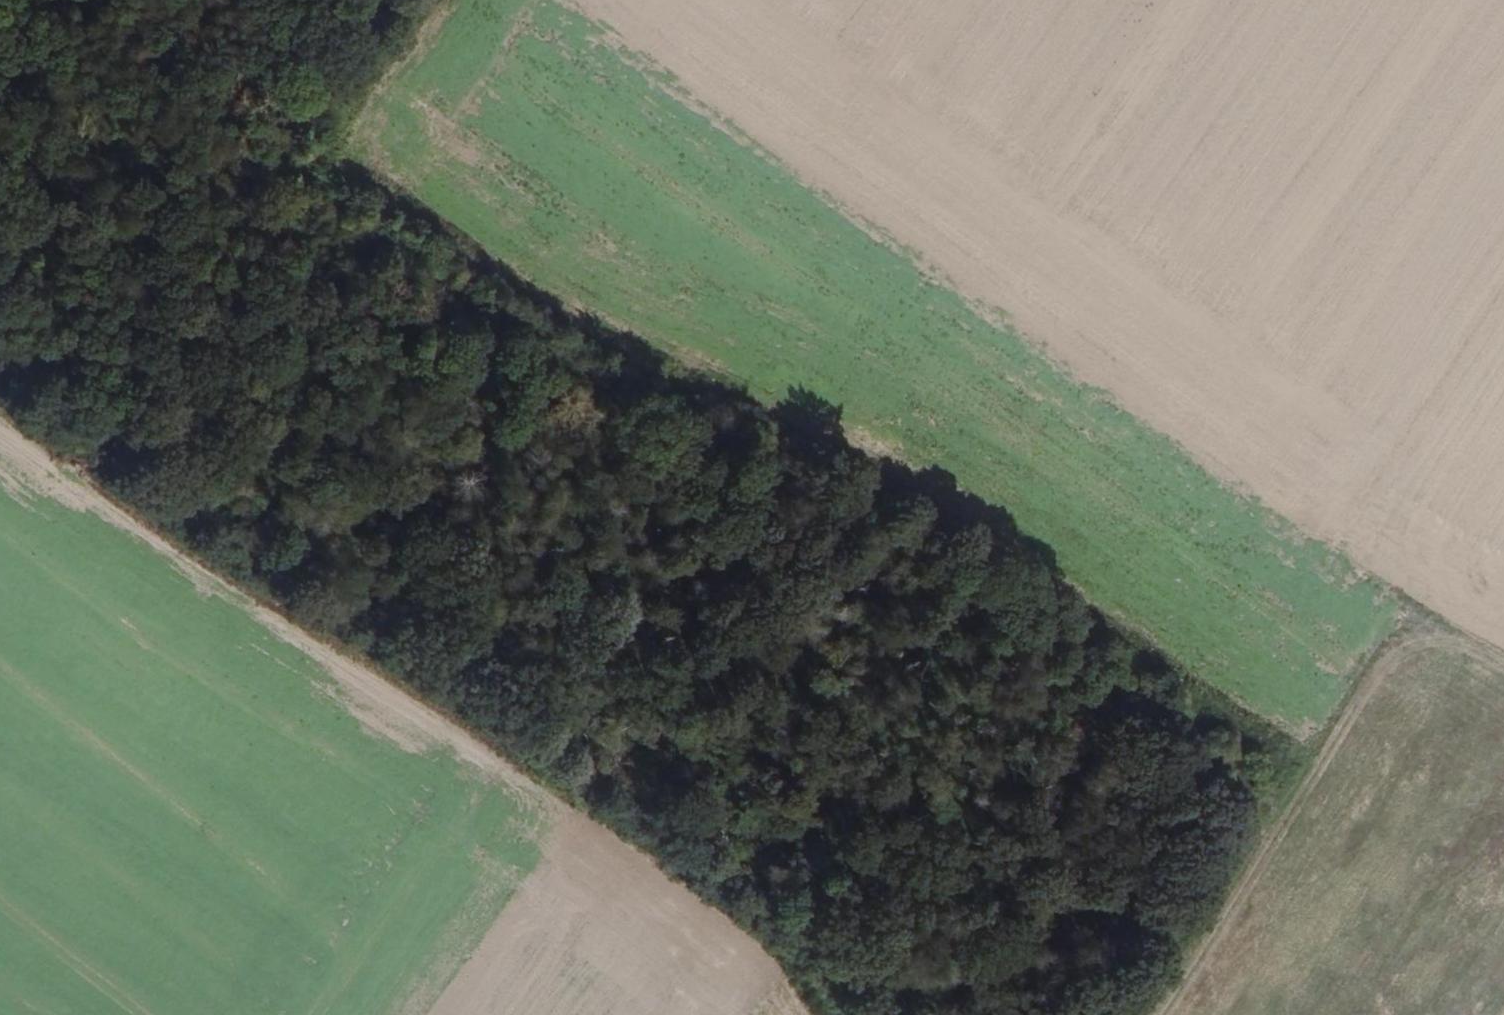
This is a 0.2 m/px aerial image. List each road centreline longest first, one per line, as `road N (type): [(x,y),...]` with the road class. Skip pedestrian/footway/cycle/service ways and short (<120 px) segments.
road 1 (track): [(1503,668),(1413,609),(1306,556),(963,308),(705,145),(565,72),(472,0)]
road 2 (track): [(1452,634),(1406,639),(1382,661),(1156,1014)]

